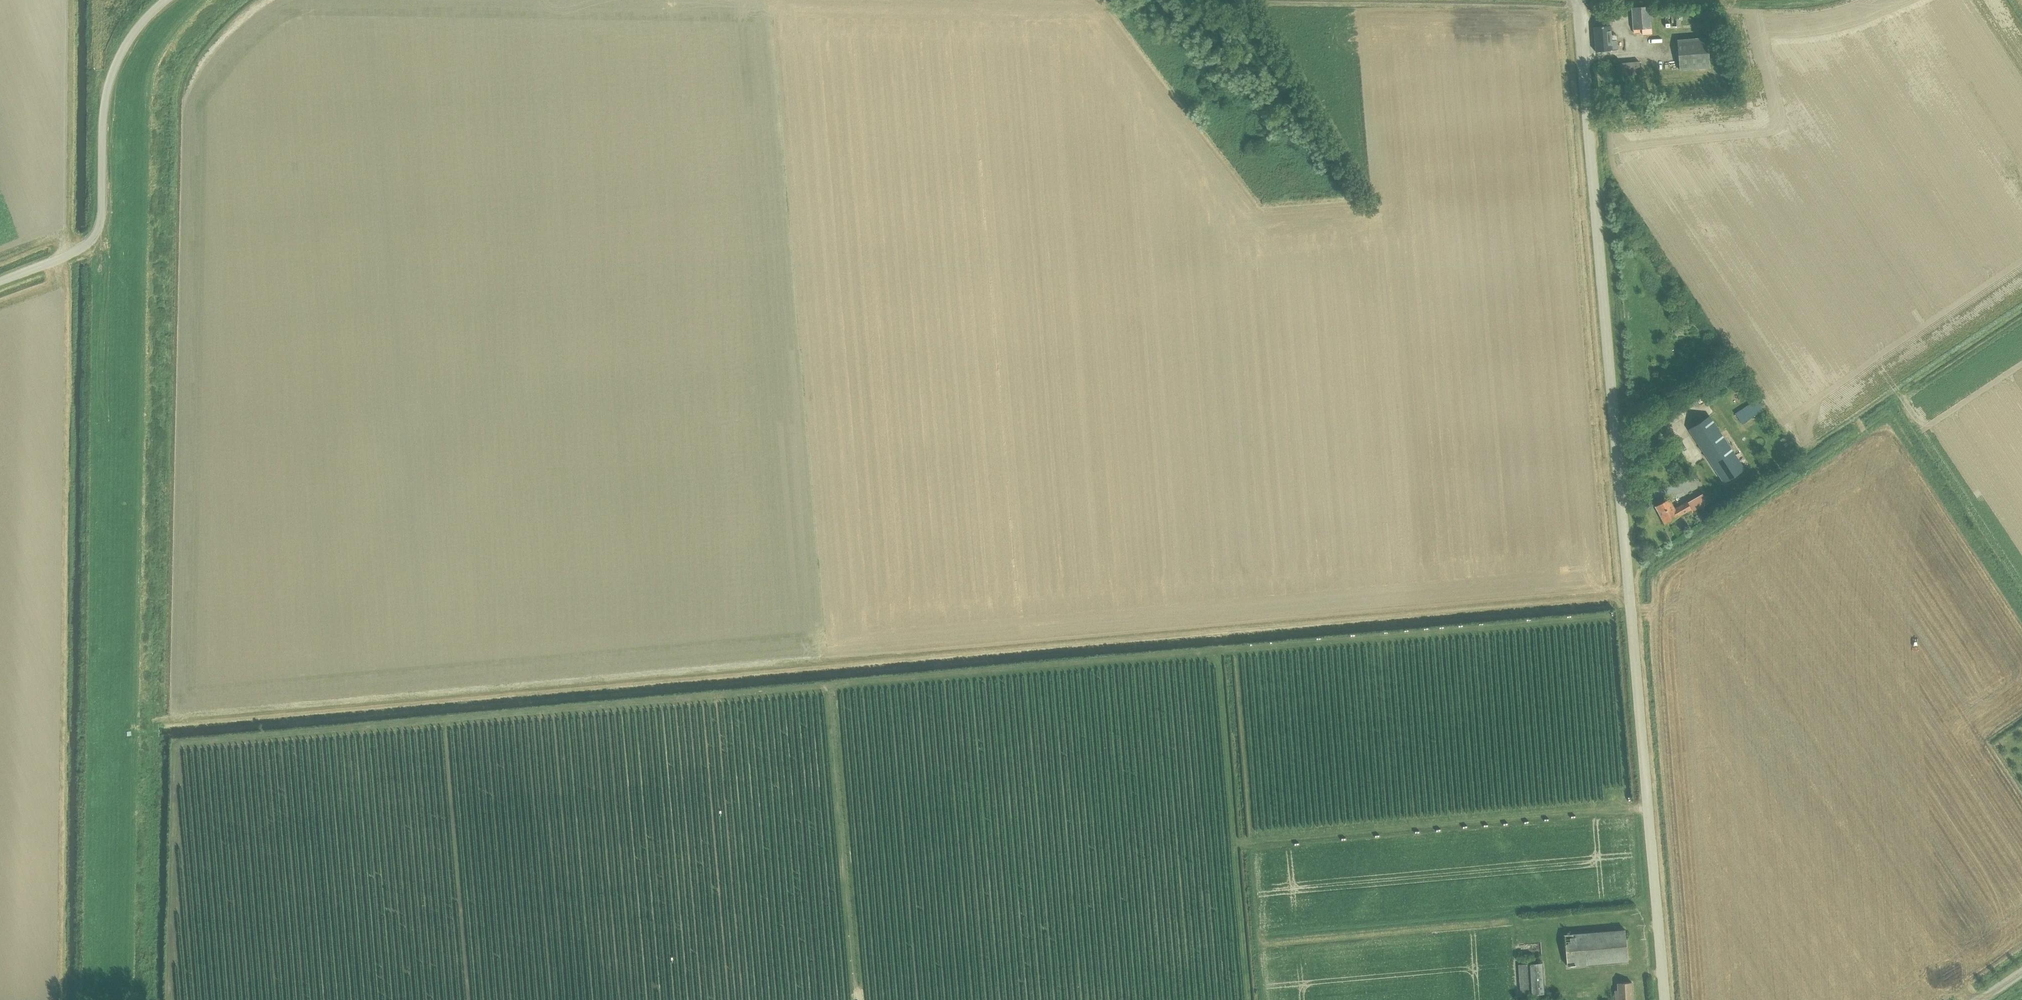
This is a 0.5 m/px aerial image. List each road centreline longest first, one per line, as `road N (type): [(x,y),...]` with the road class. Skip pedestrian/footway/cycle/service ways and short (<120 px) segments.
road 1 (unclassified): [(1669,999),(1582,0)]
road 2 (unclassified): [(0,282),(85,247),(101,221),(107,91),(131,39),(167,0)]

